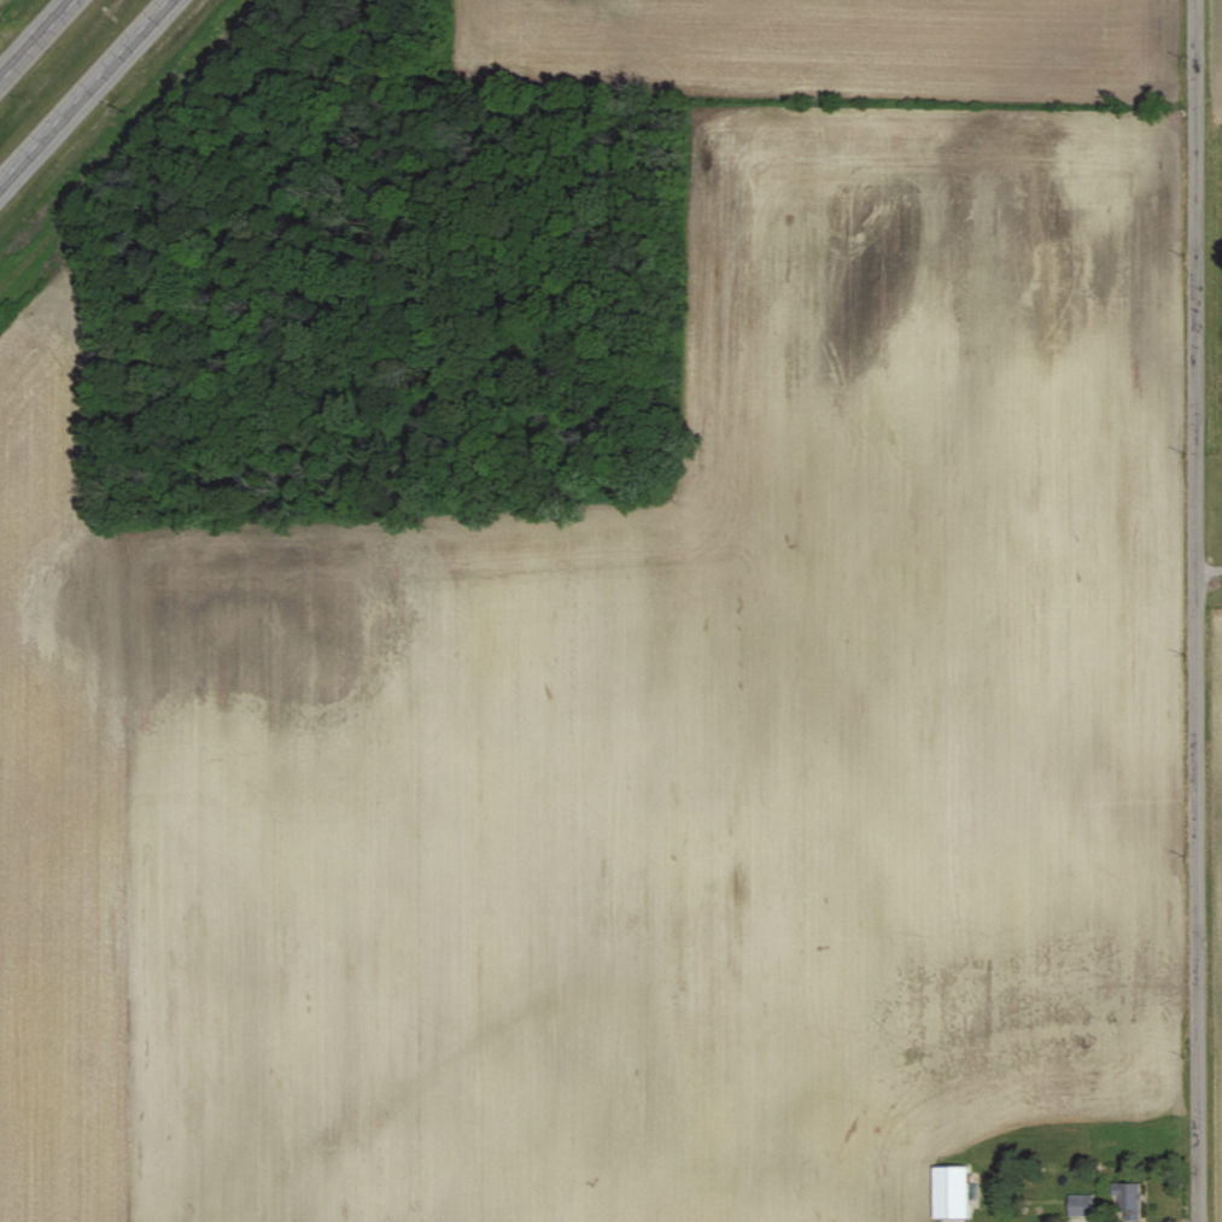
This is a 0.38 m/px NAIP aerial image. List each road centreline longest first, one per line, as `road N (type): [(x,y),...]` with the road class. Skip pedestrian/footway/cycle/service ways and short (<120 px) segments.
road 1 (residential): [(1200,1221),(1197,0)]
road 2 (primary): [(0,187),(170,0)]

